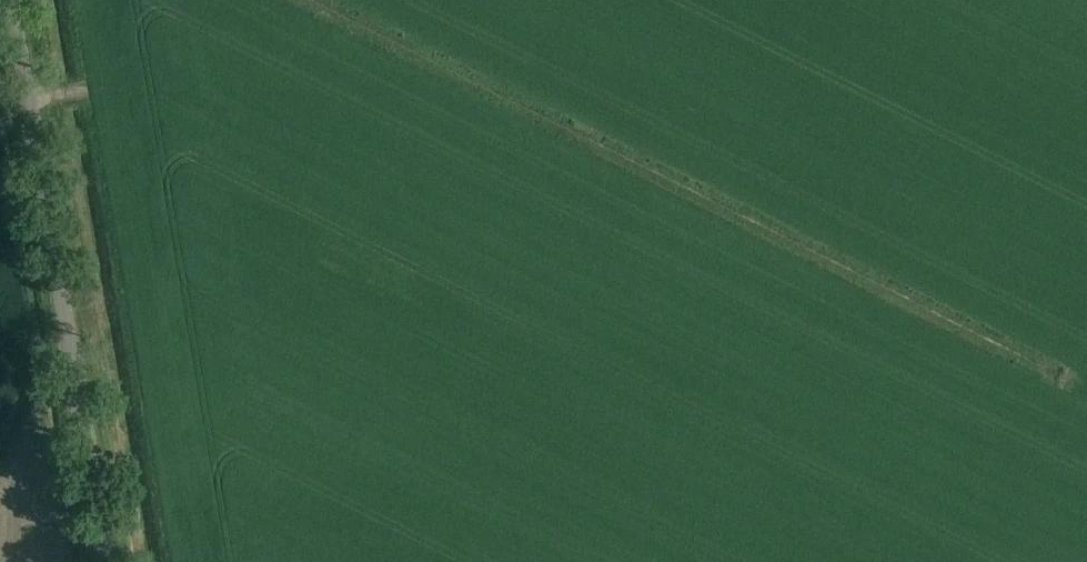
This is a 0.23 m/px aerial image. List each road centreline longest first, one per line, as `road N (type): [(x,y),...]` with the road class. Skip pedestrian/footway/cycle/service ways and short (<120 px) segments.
road 1 (unclassified): [(106,561),(11,0)]

